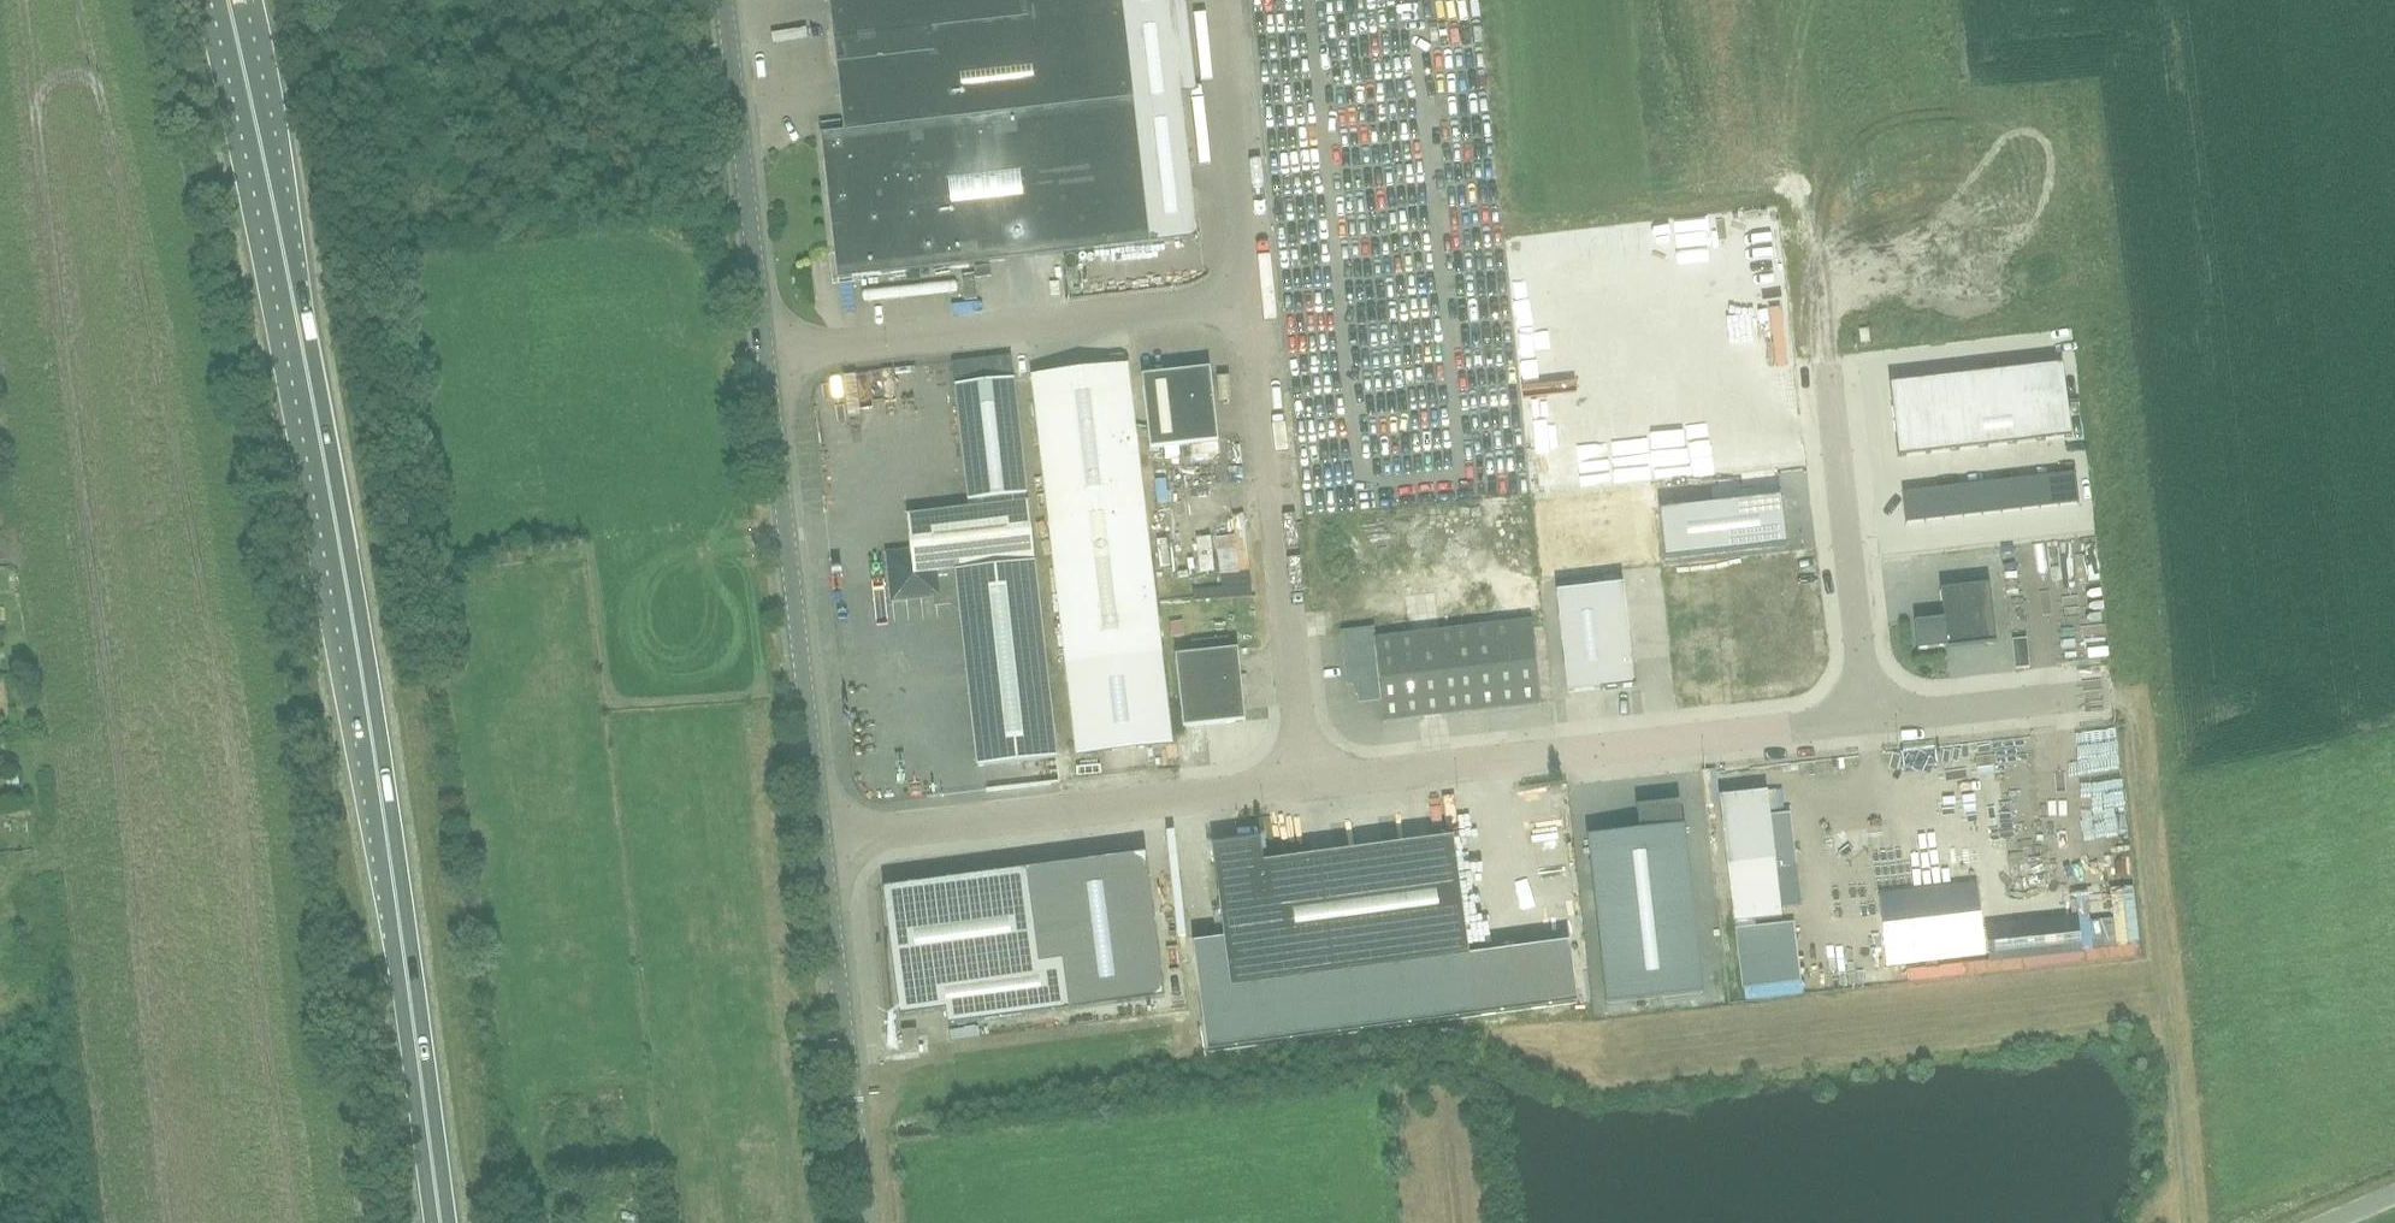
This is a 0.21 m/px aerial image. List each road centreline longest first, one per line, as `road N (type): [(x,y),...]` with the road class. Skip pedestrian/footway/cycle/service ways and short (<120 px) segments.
road 1 (trunk): [(438,1222),(335,518),(228,0)]
road 2 (unclassified): [(1309,785),(1871,718)]
road 3 (unclassified): [(766,358),(1256,296)]
road 4 (unclassified): [(1309,785),(1256,296)]
road 5 (unclassified): [(822,843),(1309,785)]
road 6 (unclassified): [(822,843),(766,358)]
road 7 (unclassified): [(867,1222),(822,843)]
road 8 (unclassified): [(766,358),(724,0)]
road 9 (unclassified): [(1871,718),(1829,361)]
road 10 (unclassified): [(1256,296),(1225,0)]
road 11 (unclassified): [(1871,718),(2110,693)]

